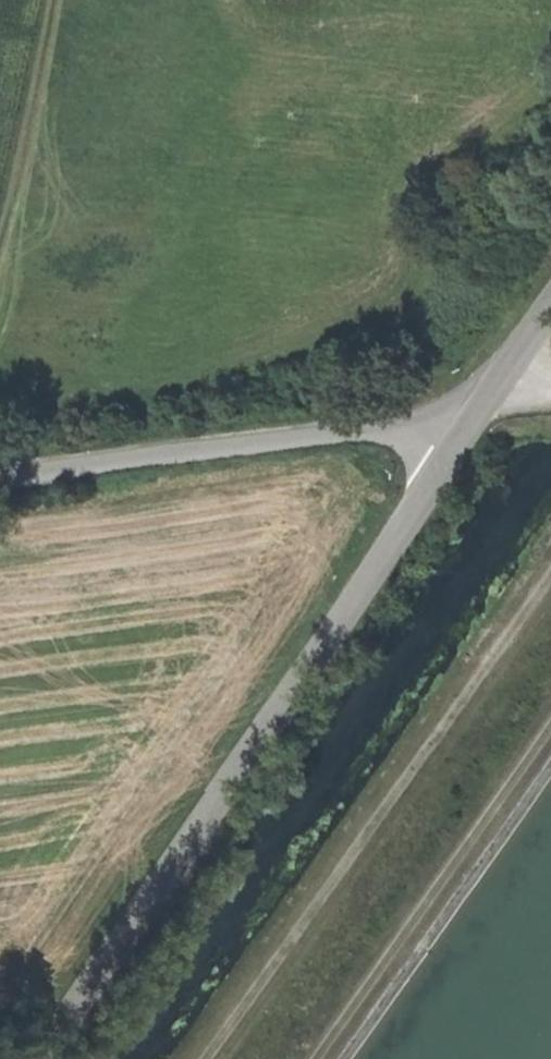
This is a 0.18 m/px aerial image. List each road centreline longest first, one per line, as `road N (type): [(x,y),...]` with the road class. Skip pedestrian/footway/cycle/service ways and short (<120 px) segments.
road 1 (tertiary): [(458,447),(33,1058)]
road 2 (track): [(550,574),(206,1058)]
road 3 (tertiary): [(0,482),(379,427),(417,430),(458,447)]
road 4 (track): [(317,1058),(550,727)]
road 5 (tertiary): [(550,314),(458,447)]

